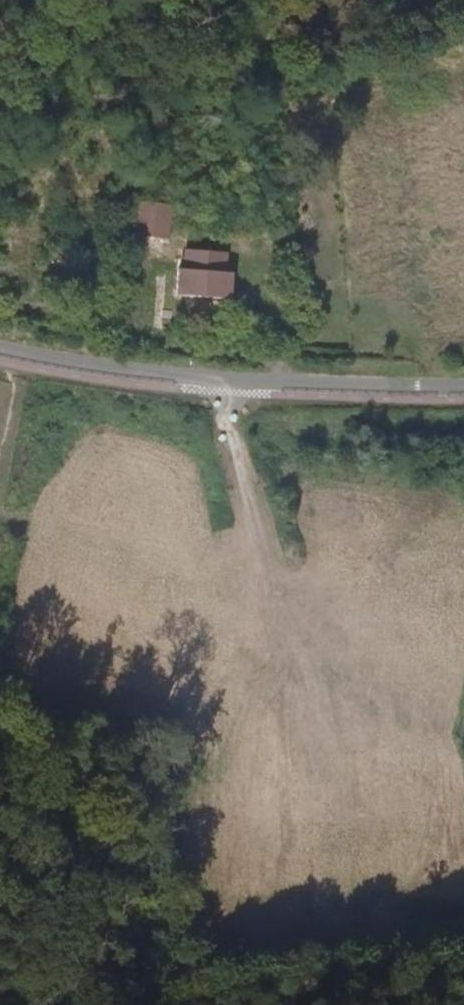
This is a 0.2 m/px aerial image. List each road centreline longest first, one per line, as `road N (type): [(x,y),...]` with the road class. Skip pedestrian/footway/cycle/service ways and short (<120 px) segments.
road 1 (unclassified): [(463,386),(225,381),(0,345)]

